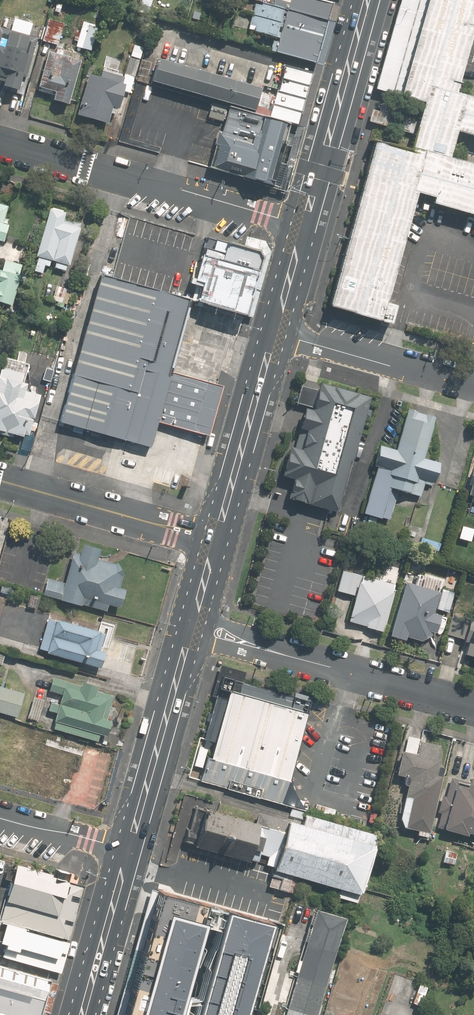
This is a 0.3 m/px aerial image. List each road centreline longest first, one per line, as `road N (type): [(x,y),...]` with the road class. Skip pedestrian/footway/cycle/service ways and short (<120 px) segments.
road 1 (residential): [(0,142),(304,226)]
road 2 (primary): [(365,0),(304,226)]
road 3 (primary): [(189,638),(129,850)]
road 4 (residential): [(273,333),(473,388)]
road 5 (primary): [(273,333),(218,532)]
road 6 (primary): [(129,850),(82,1014)]
road 7 (residential): [(162,526),(0,481)]
road 8 (residential): [(473,708),(330,668)]
road 9 (residential): [(195,615),(330,668)]
road 10 (residential): [(330,668),(189,638)]
road 11 (residential): [(129,850),(0,818)]

